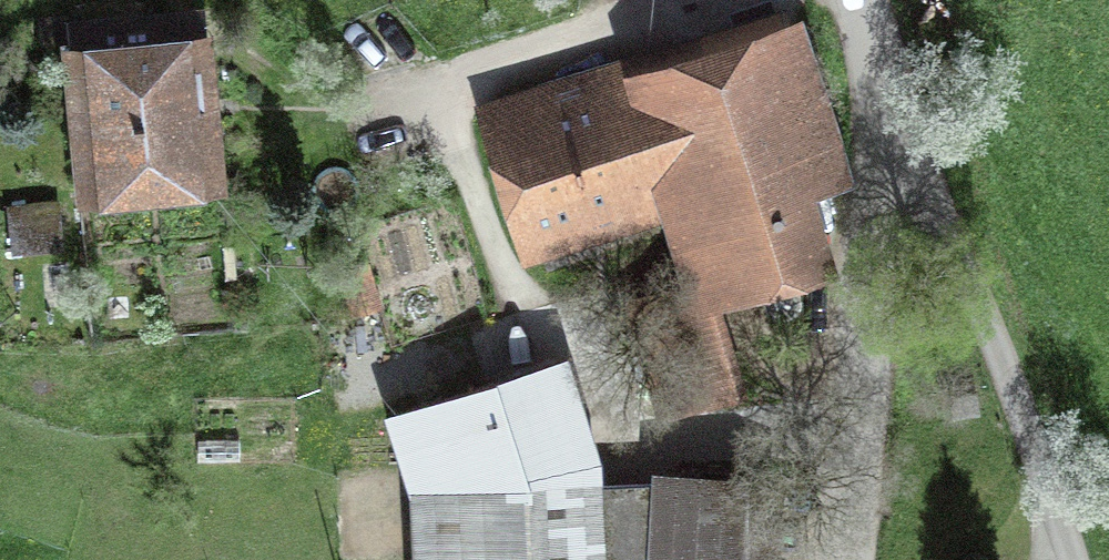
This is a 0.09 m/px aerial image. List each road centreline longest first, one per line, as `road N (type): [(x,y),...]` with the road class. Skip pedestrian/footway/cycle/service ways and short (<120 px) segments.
road 1 (residential): [(847,559),(880,169),(876,77),(859,0)]

